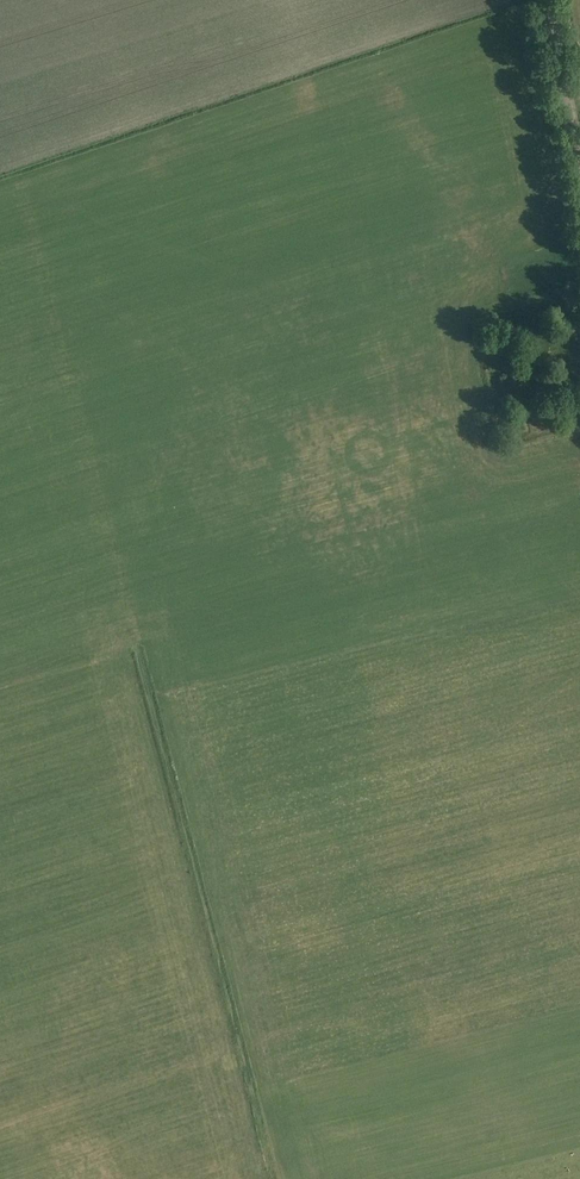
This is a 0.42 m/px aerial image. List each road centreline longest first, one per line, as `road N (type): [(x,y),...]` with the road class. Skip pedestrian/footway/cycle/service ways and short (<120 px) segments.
road 1 (unclassified): [(579,166),(546,0)]

